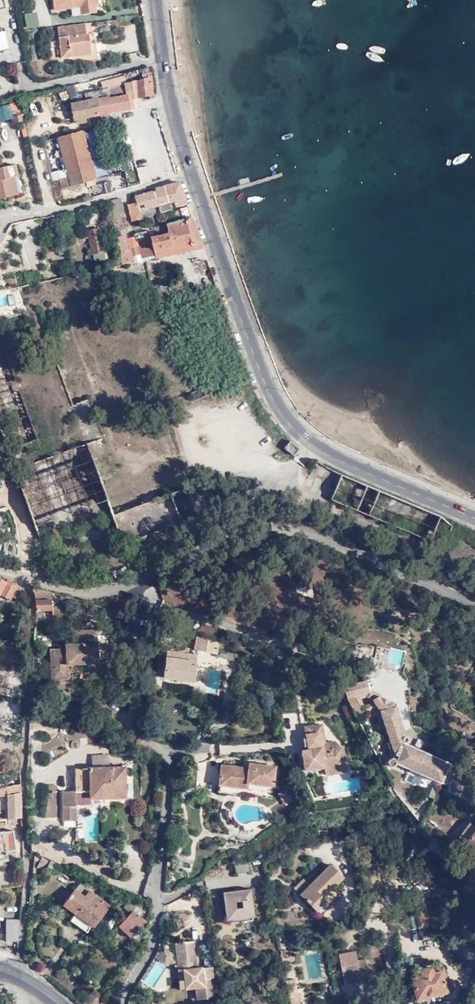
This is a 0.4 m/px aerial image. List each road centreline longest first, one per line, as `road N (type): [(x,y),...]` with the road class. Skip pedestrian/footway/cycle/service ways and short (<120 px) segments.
road 1 (secondary): [(474,517),(329,454),(280,412),(189,164),(154,0)]
road 2 (residential): [(474,608),(295,528),(248,534),(90,600),(25,585)]
road 3 (residential): [(18,976),(27,876),(25,585)]

